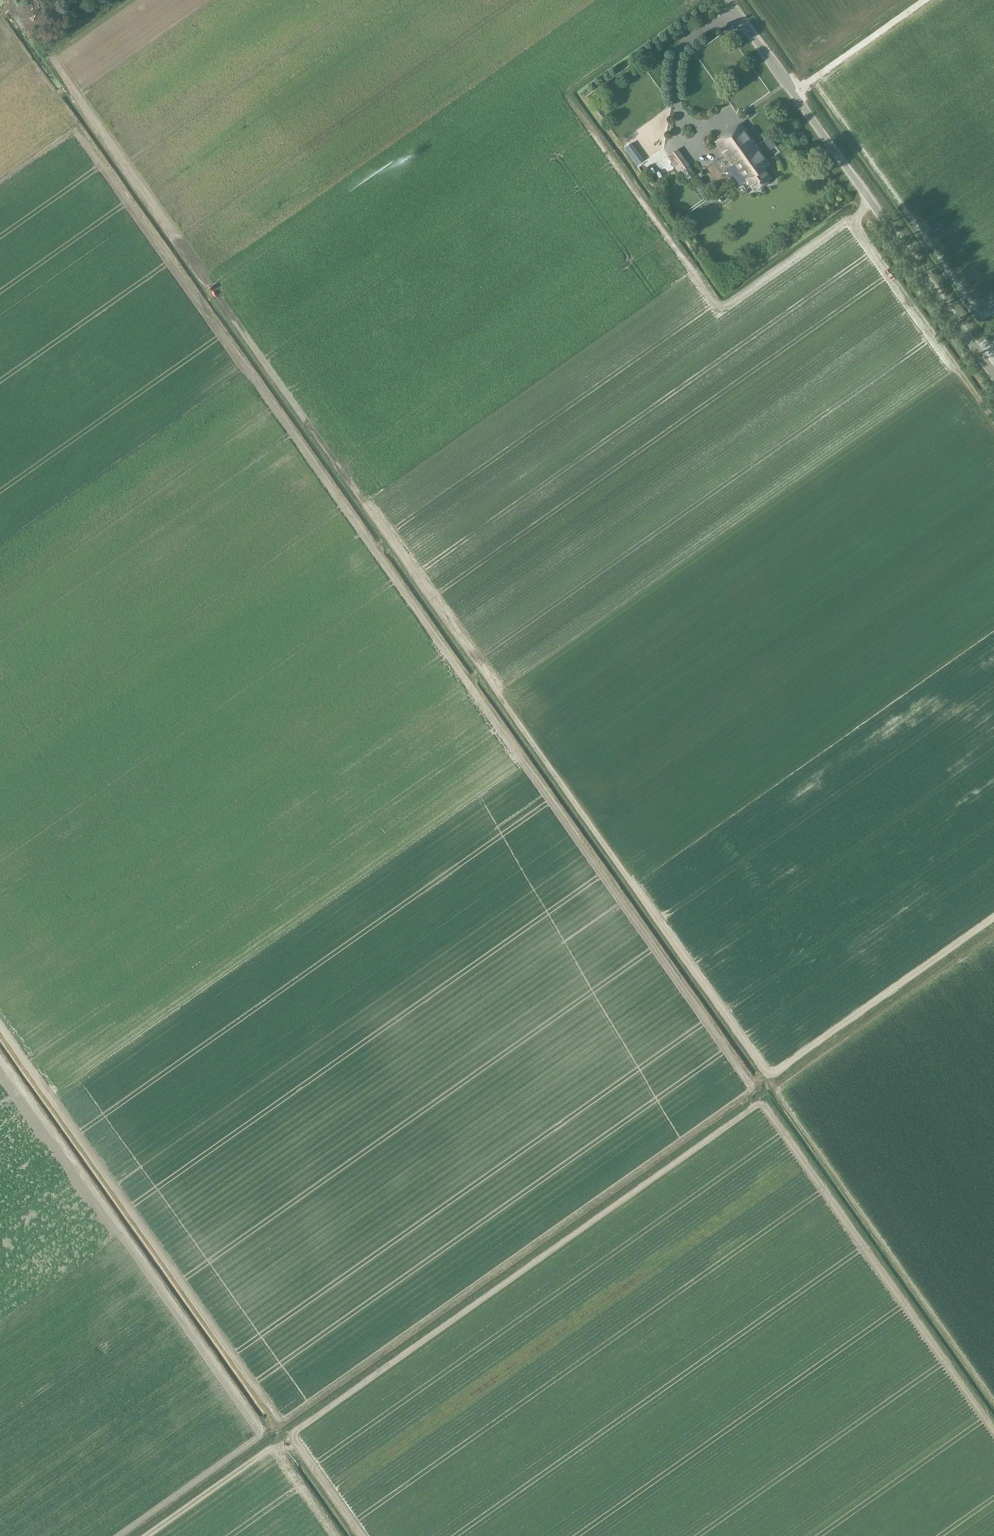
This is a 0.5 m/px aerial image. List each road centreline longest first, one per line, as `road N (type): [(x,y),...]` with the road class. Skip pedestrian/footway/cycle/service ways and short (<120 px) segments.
road 1 (unclassified): [(993,375),(727,0)]

